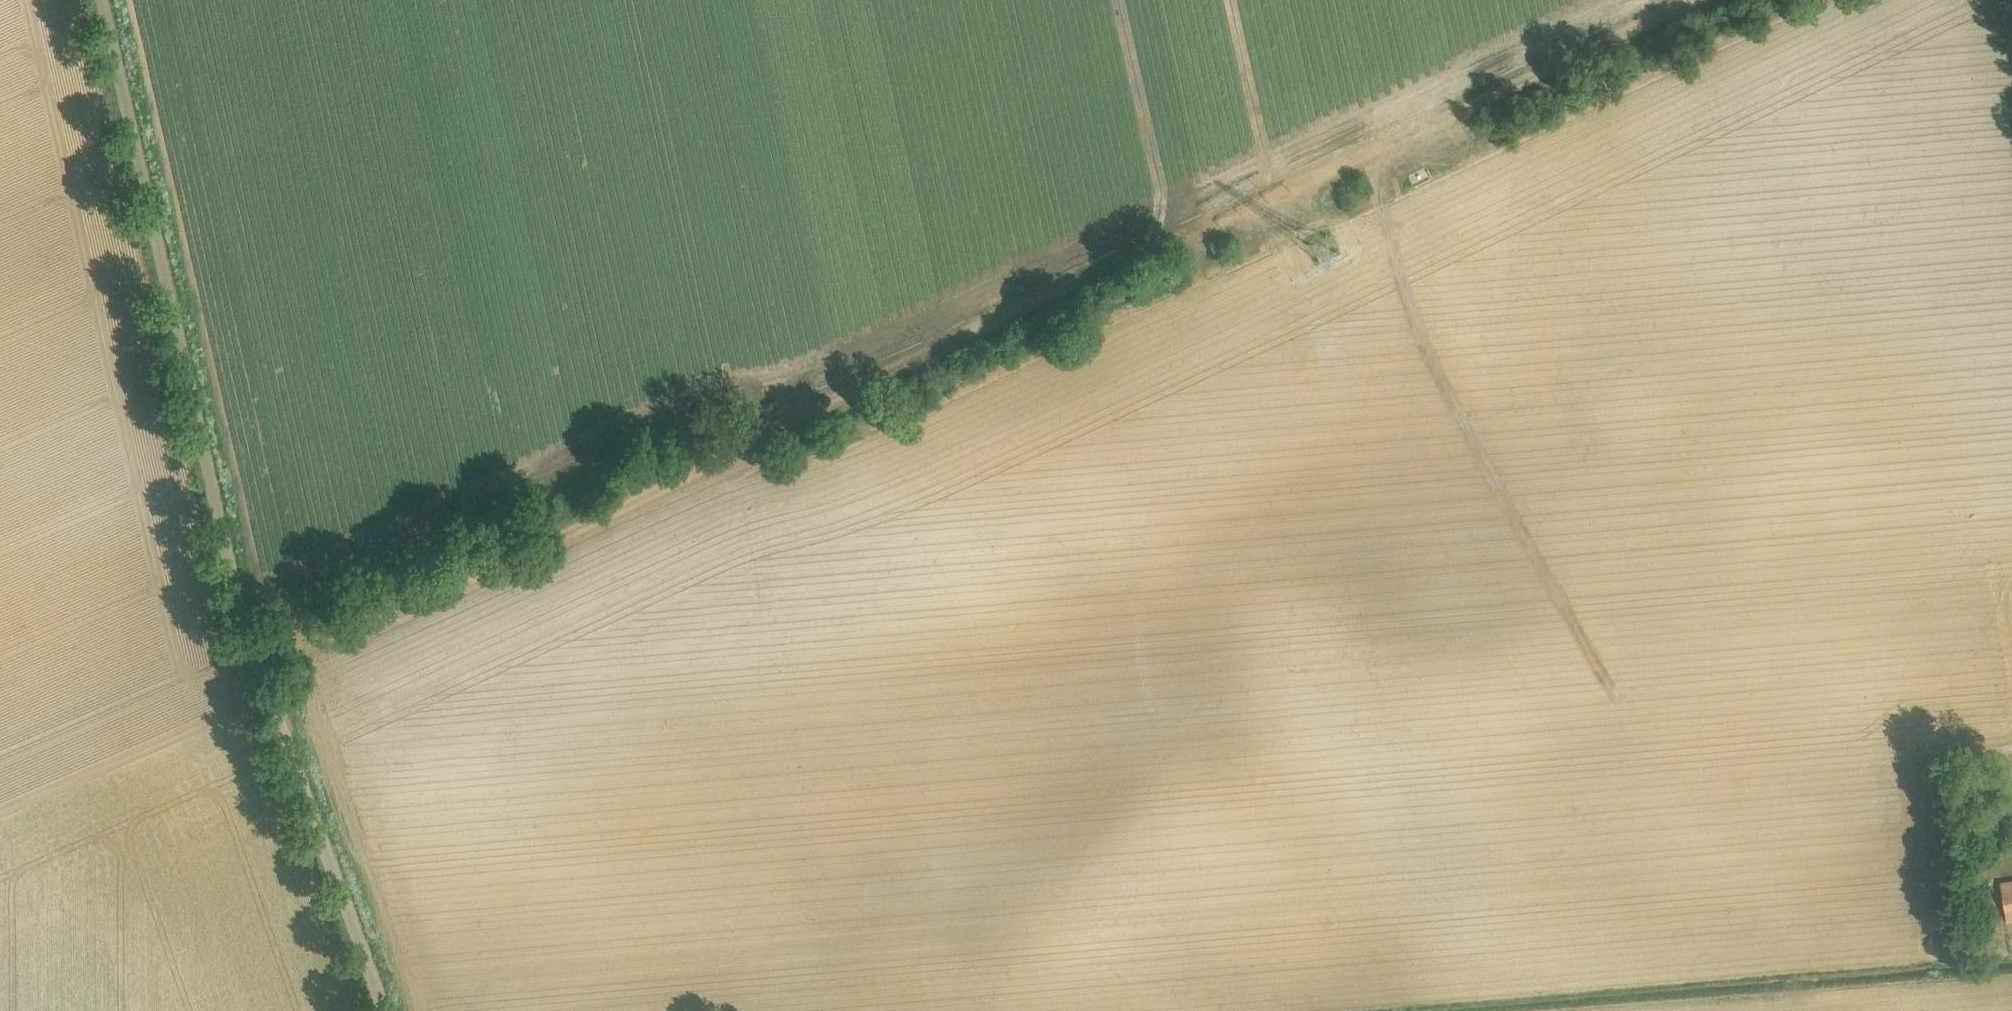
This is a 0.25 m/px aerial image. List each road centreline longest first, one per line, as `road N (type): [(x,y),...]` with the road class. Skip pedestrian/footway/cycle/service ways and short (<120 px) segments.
road 1 (track): [(1704,0),(262,665)]
road 2 (unclassified): [(390,1010),(254,641),(111,0)]

